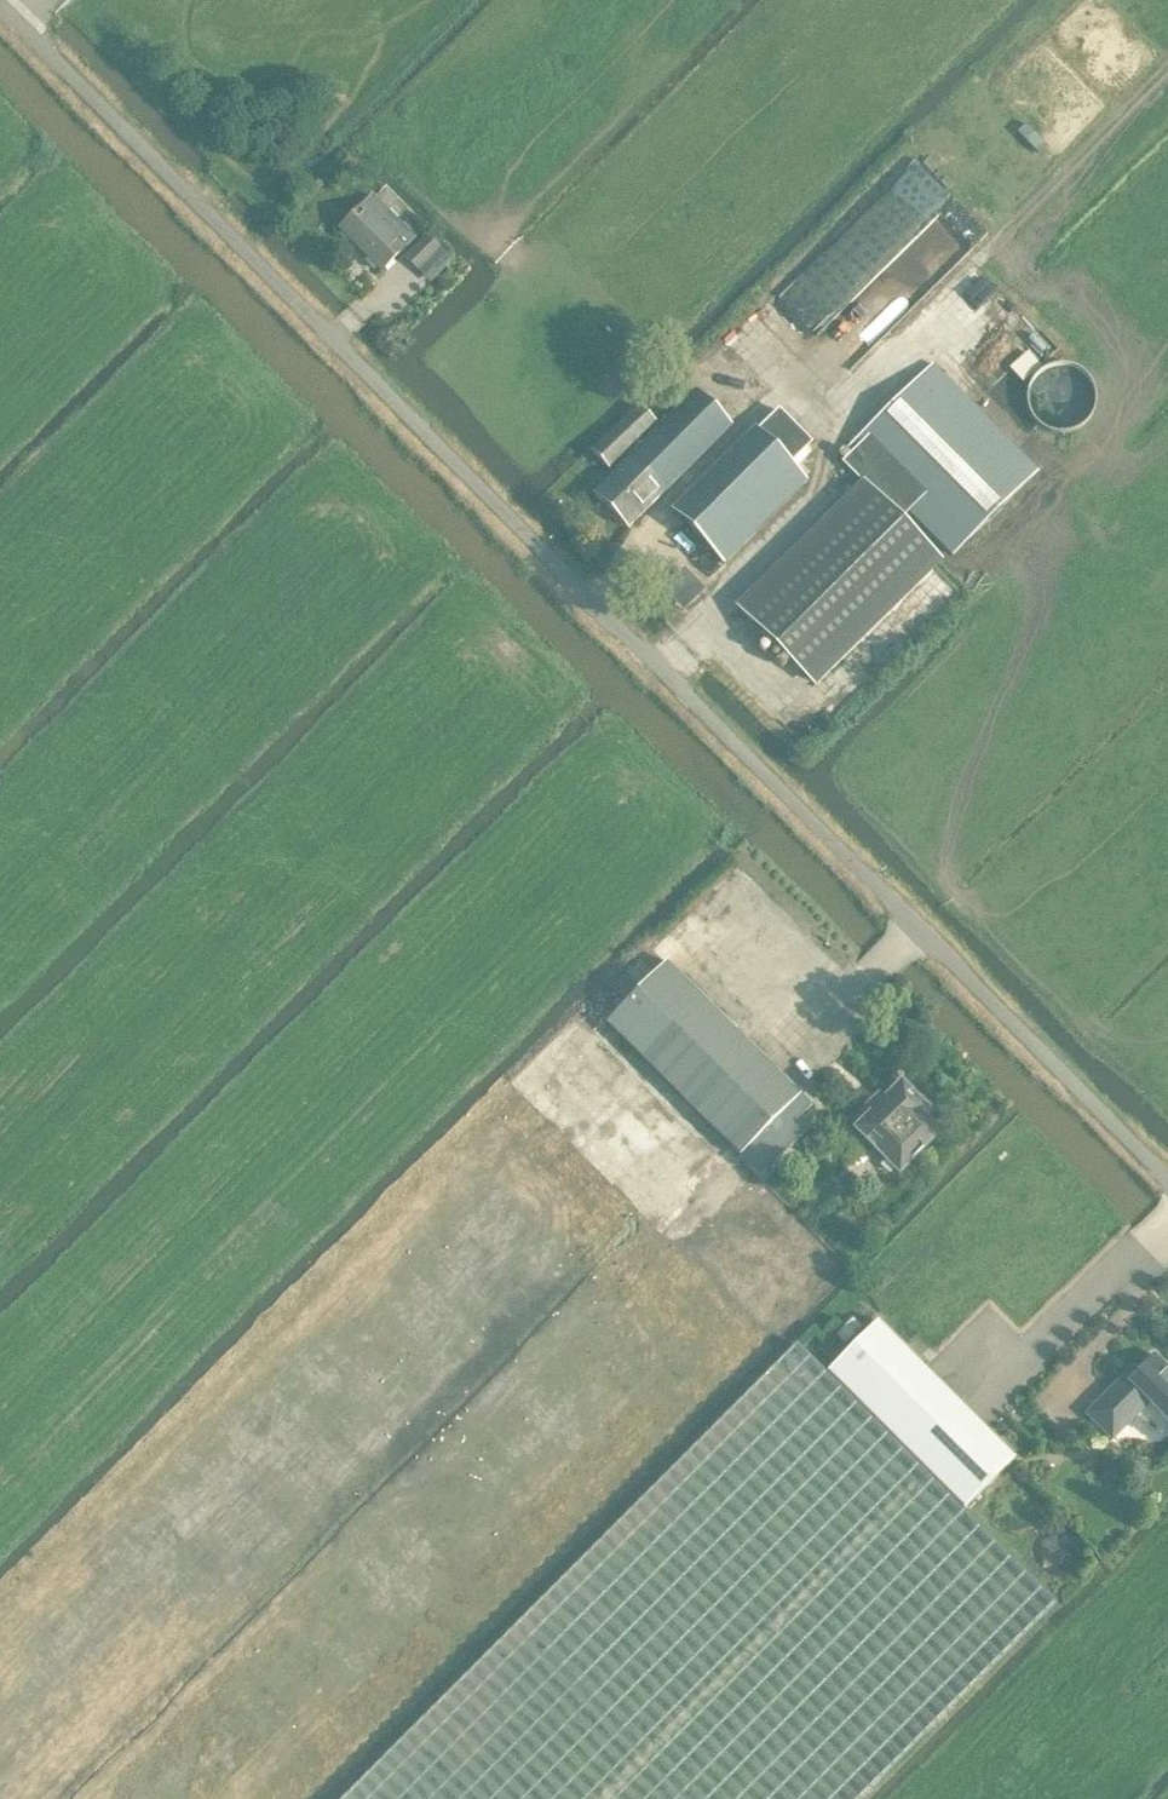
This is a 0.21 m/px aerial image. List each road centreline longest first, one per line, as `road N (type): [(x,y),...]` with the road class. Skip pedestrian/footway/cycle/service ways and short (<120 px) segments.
road 1 (unclassified): [(1167,1183),(0,8)]

